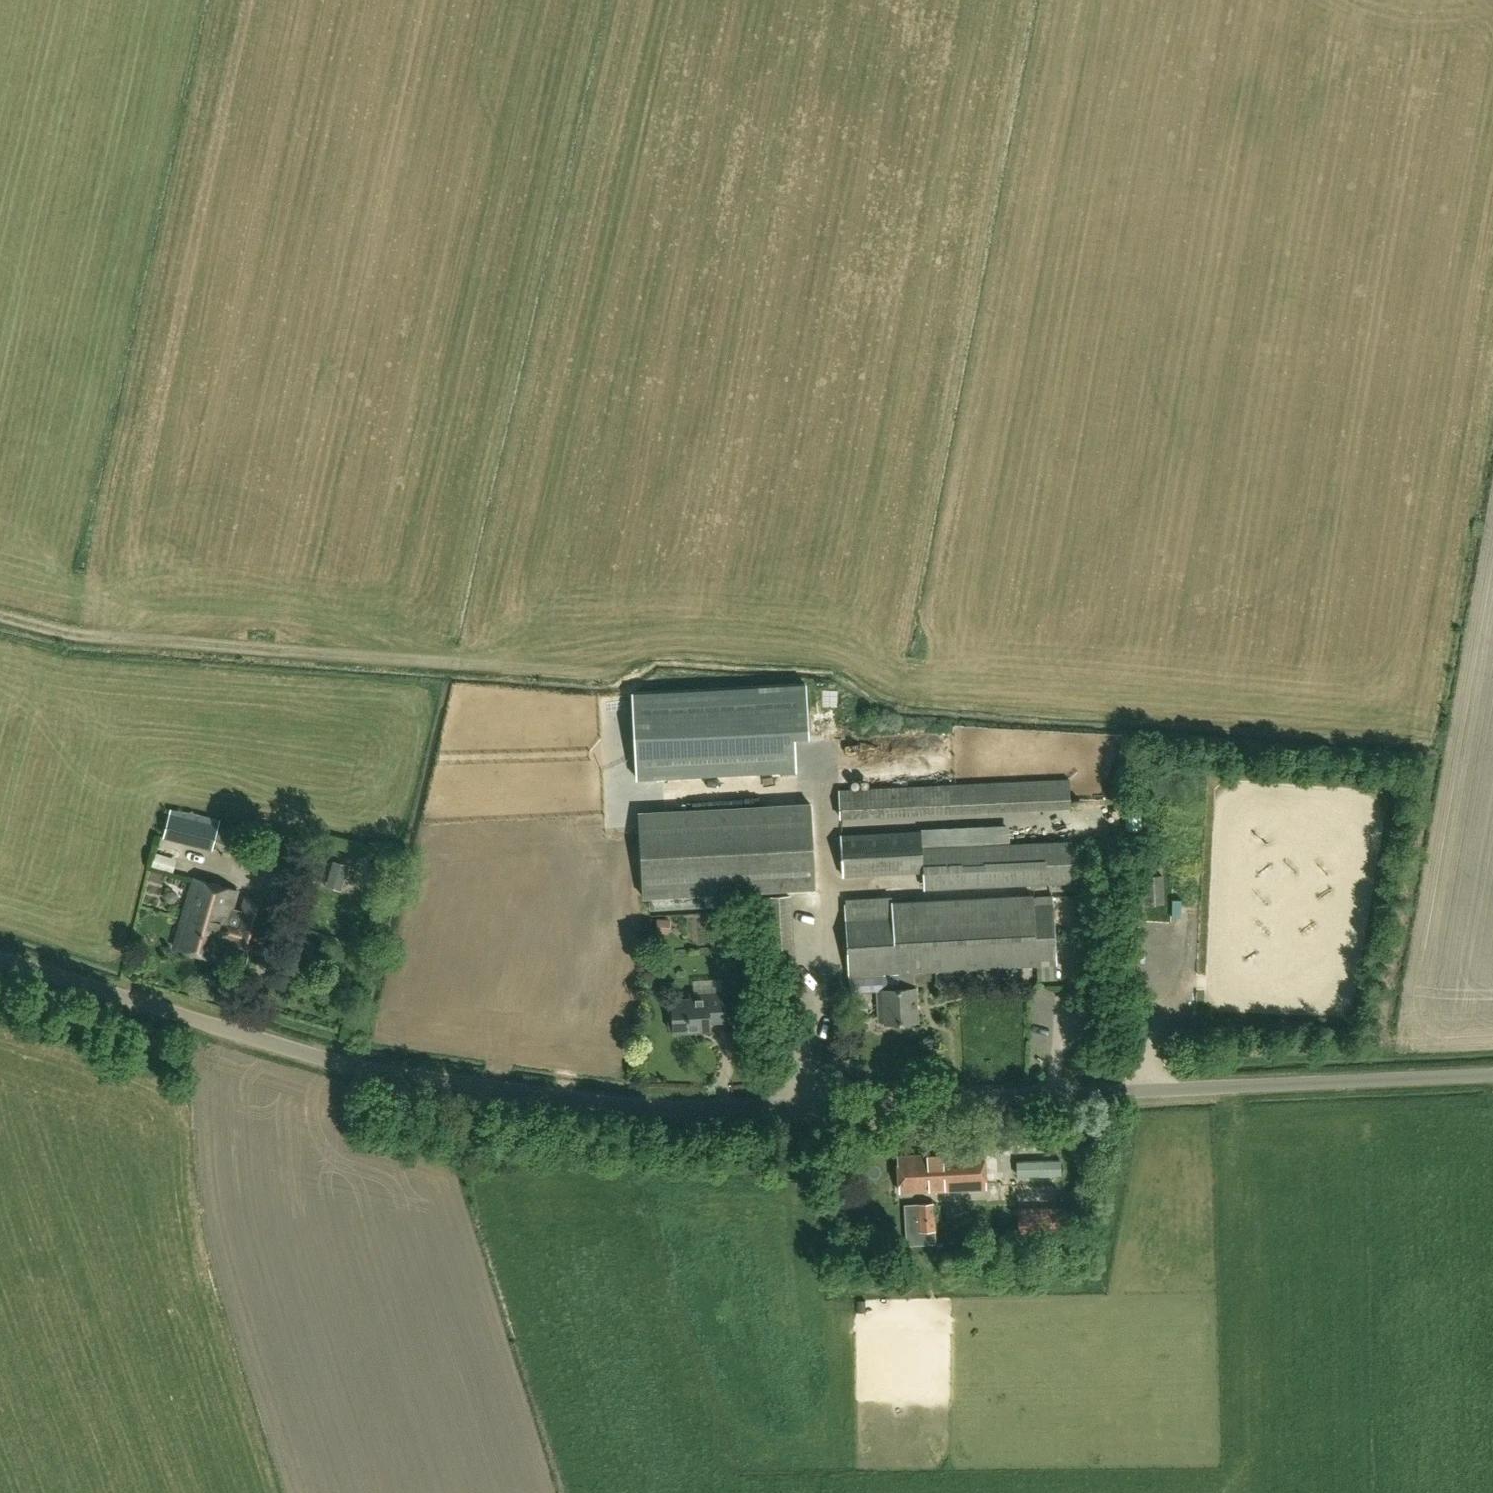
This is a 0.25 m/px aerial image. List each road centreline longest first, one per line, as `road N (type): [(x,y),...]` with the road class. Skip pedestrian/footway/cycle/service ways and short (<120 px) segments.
road 1 (unclassified): [(0,953),(315,1058),(582,1099),(773,1105),(1492,1073)]

